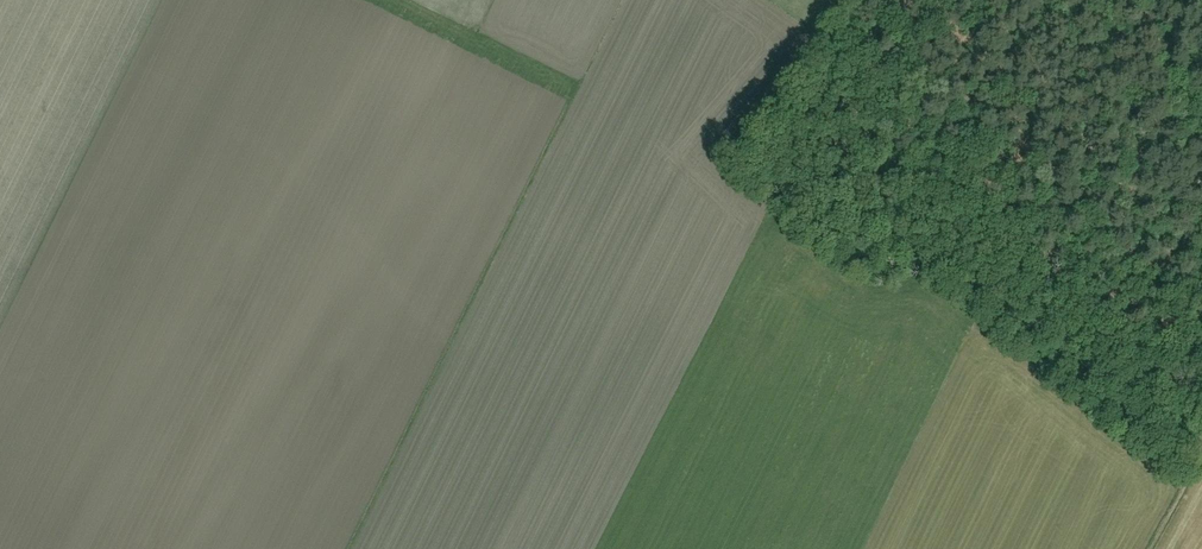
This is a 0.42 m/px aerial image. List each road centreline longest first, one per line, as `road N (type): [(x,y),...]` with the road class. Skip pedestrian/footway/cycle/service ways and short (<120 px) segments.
road 1 (track): [(1086,0),(1201,107)]

